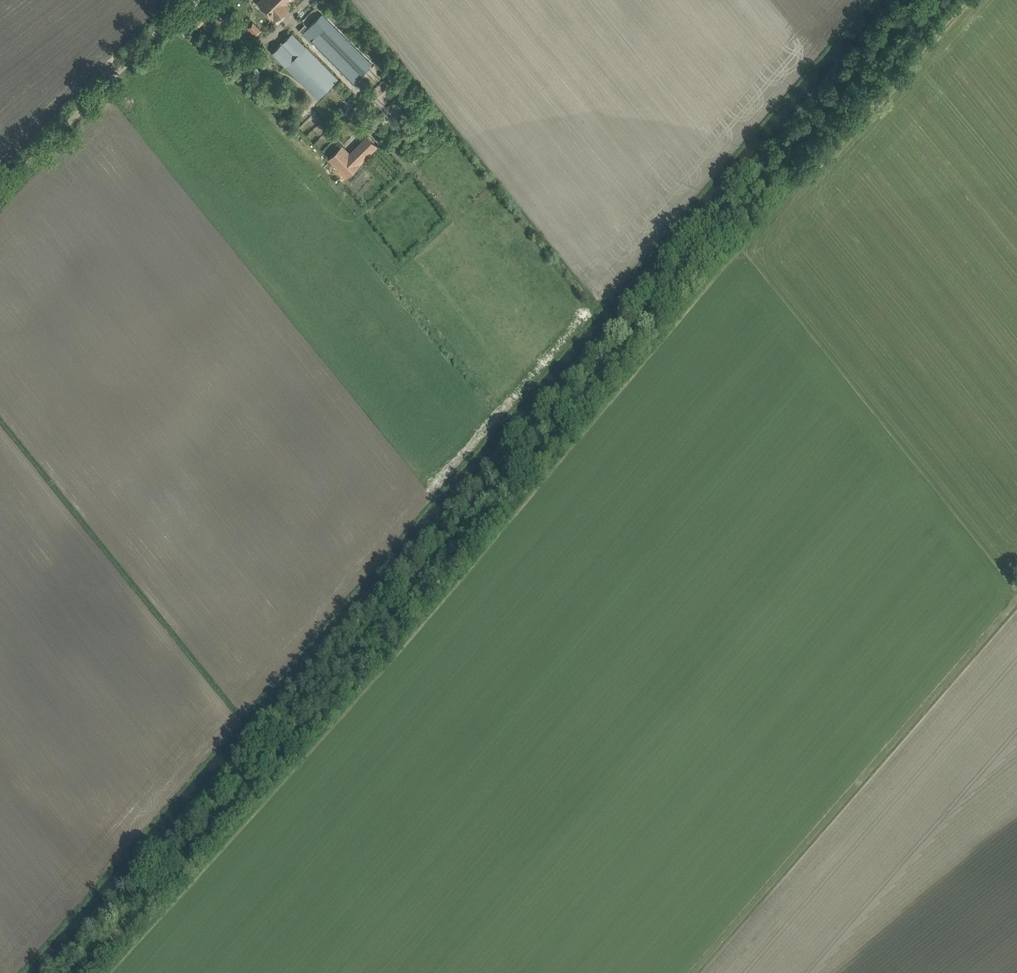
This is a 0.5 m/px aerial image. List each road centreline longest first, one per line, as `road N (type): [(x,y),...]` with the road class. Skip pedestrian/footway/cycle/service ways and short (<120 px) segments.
road 1 (track): [(696,972),(1016,602)]
road 2 (track): [(187,1),(0,193)]

